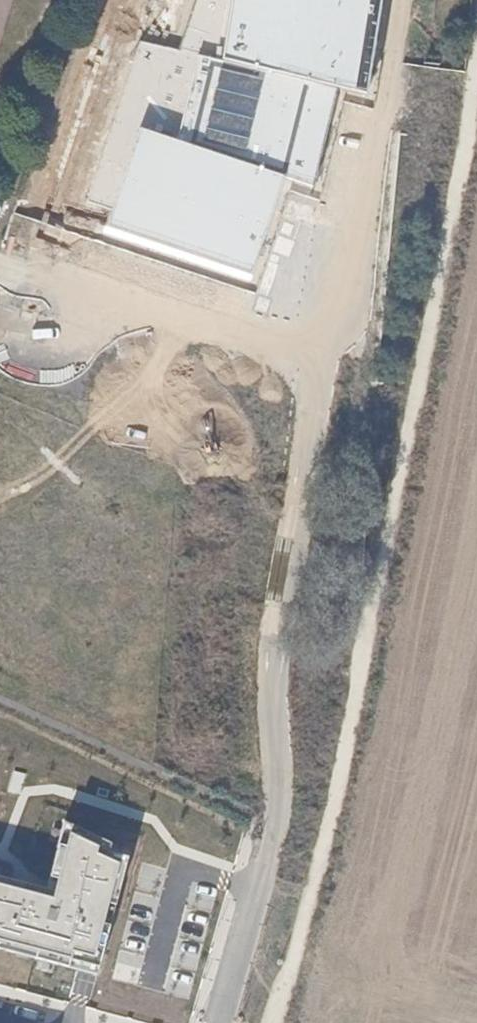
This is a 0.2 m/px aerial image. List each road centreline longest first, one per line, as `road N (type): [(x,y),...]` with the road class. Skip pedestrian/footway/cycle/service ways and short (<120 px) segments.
road 1 (track): [(325,842),(469,71),(476,0)]
road 2 (unknown): [(275,806),(271,635),(315,395),(286,351),(24,267)]
road 3 (residential): [(219,1022),(275,806)]

